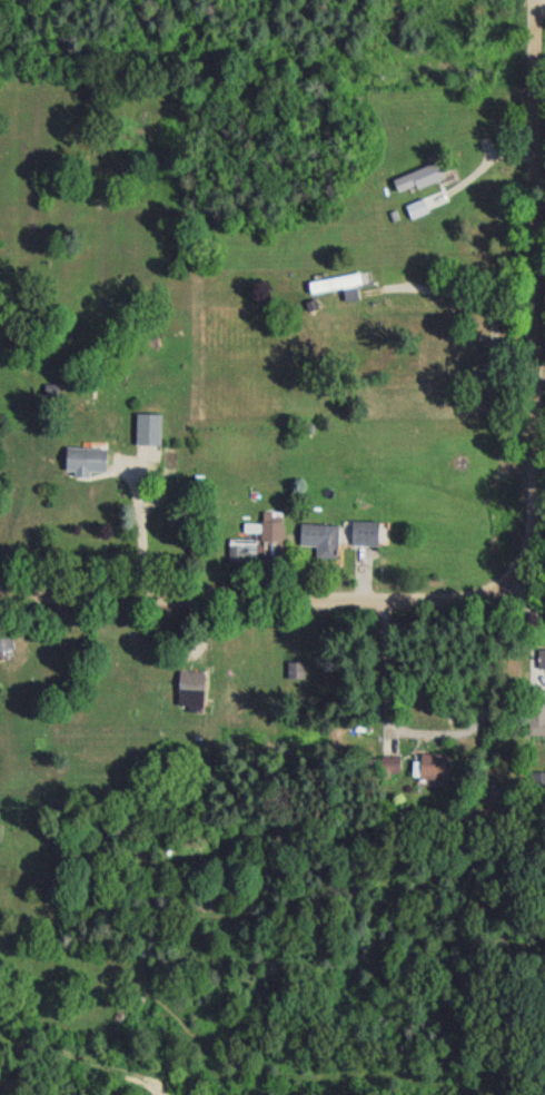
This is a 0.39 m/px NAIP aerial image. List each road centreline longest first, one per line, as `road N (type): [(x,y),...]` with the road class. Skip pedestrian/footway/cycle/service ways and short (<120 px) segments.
road 1 (residential): [(0,592),(383,598),(499,594),(521,585),(537,530),(533,0)]

